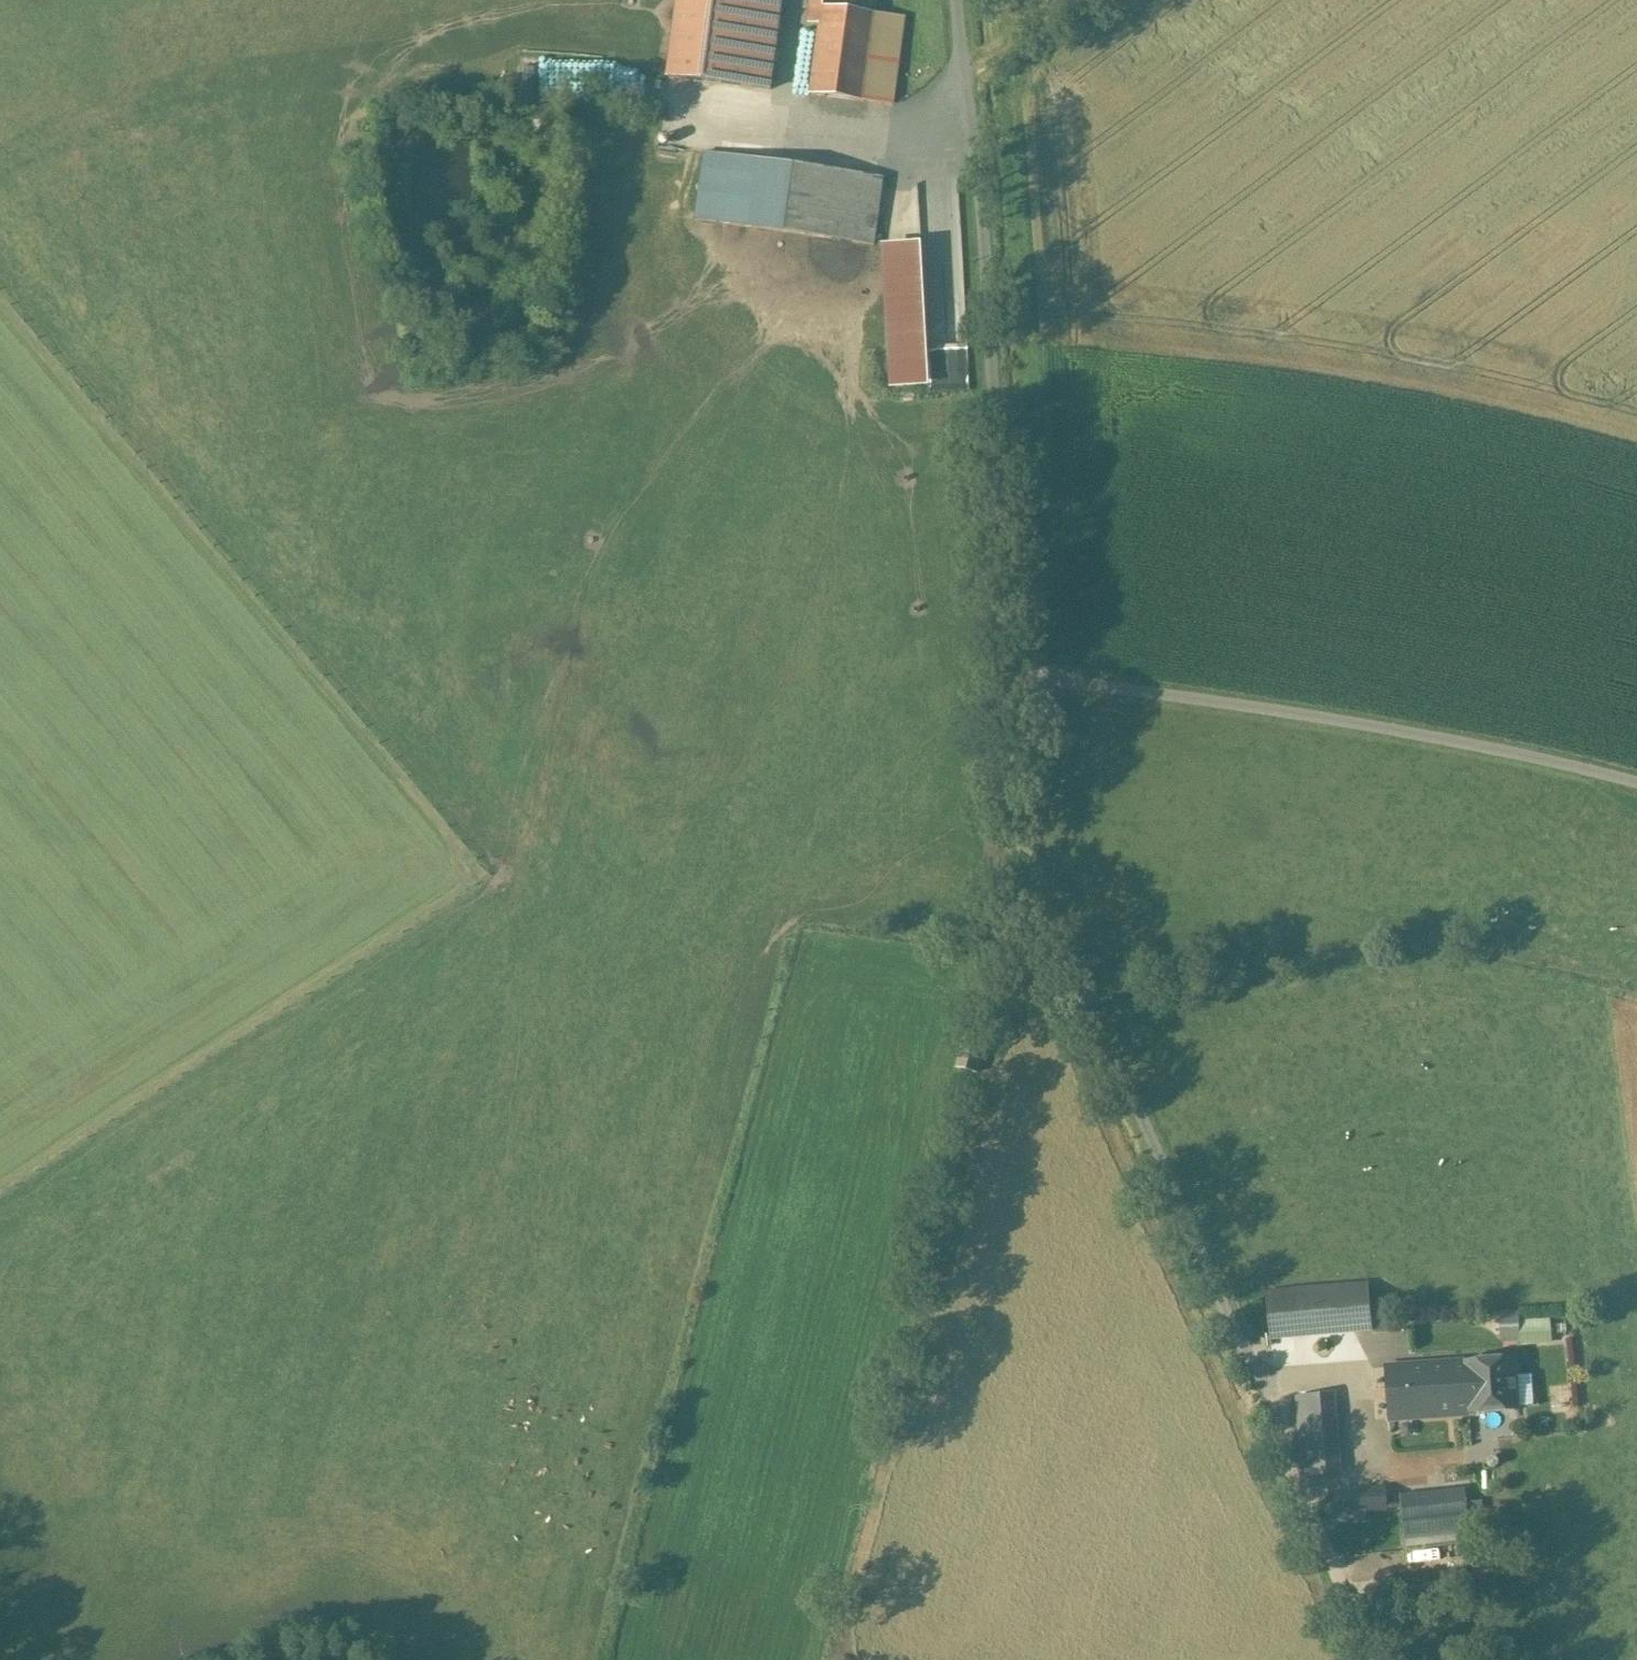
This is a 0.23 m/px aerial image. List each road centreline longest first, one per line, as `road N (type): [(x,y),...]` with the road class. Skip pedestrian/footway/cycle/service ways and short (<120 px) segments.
road 1 (unclassified): [(958,0),(1026,892),(1067,962),(1224,1301),(1373,1659)]
road 2 (track): [(965,83),(1083,0)]

